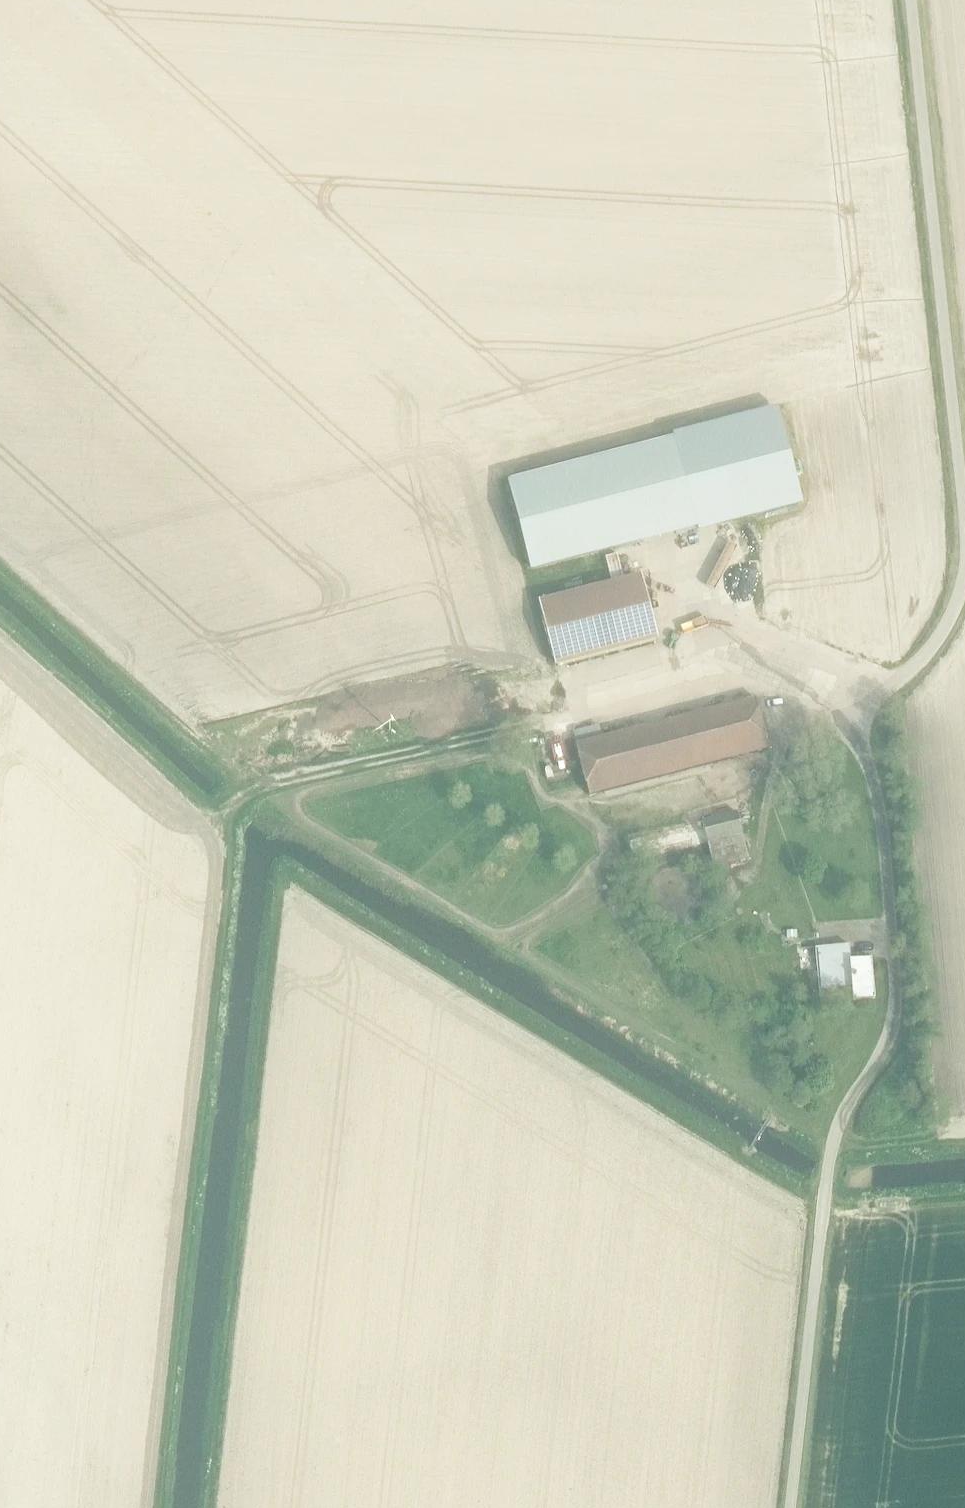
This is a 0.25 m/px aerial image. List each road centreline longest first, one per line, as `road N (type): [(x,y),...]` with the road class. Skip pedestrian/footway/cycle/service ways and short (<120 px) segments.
road 1 (unclassified): [(791,1507),(832,1133),(845,1100),(891,1042),(898,1005),(865,723),(945,620),(964,554),(909,0)]

